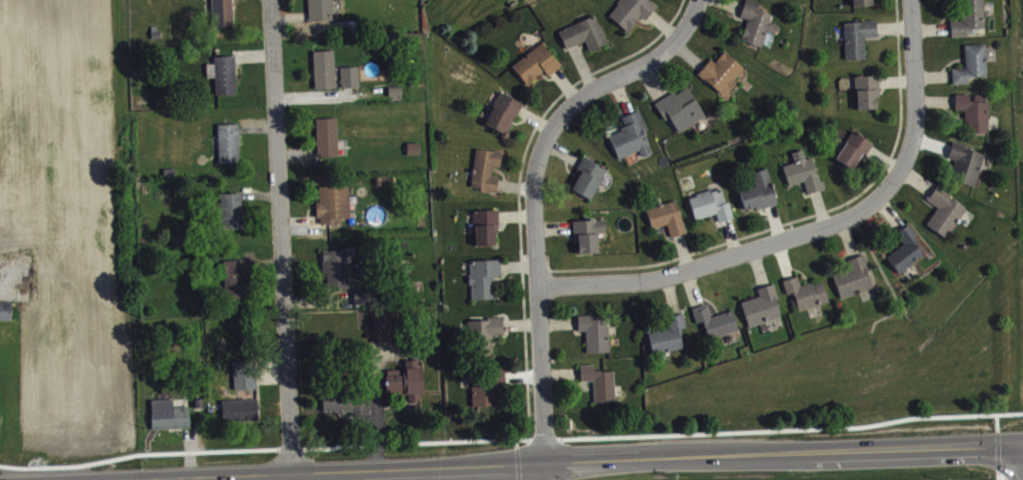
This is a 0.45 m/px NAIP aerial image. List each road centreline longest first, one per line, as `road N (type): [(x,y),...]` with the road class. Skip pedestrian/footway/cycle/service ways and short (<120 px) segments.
road 1 (secondary): [(69,479),(1022,442)]
road 2 (residential): [(699,0),(661,53),(577,98),(544,140),(534,198),(545,461)]
road 3 (residential): [(293,471),(271,0)]
road 4 (residential): [(538,285),(673,273),(825,226),(889,185)]
road 5 (residential): [(889,185),(914,134),(911,0)]

